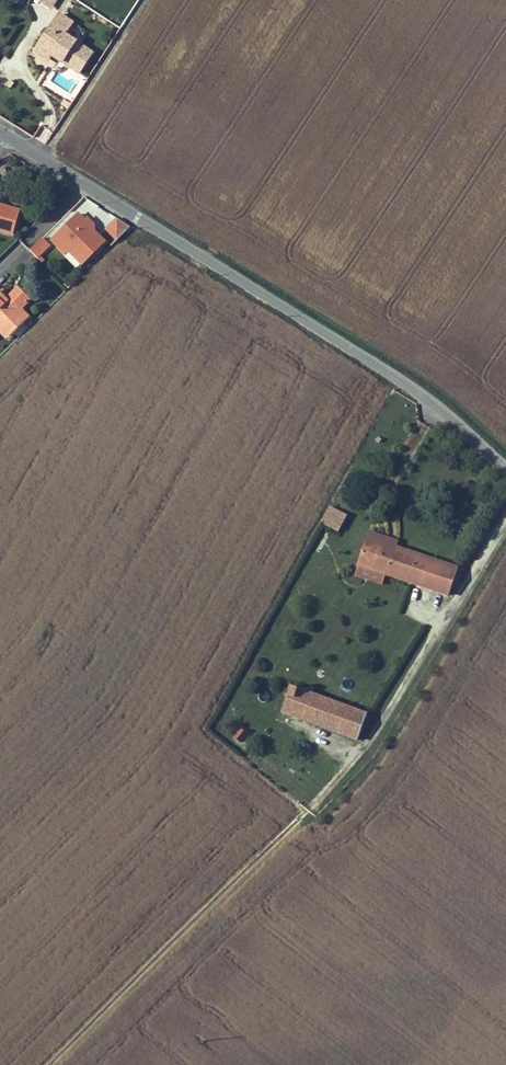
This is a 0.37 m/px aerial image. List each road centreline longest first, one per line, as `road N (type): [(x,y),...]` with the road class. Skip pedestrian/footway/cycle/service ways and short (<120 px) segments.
road 1 (unclassified): [(40,155),(411,385),(505,467)]
road 2 (track): [(52,1064),(309,810)]
road 3 (track): [(280,839),(364,812),(409,755),(505,580)]

